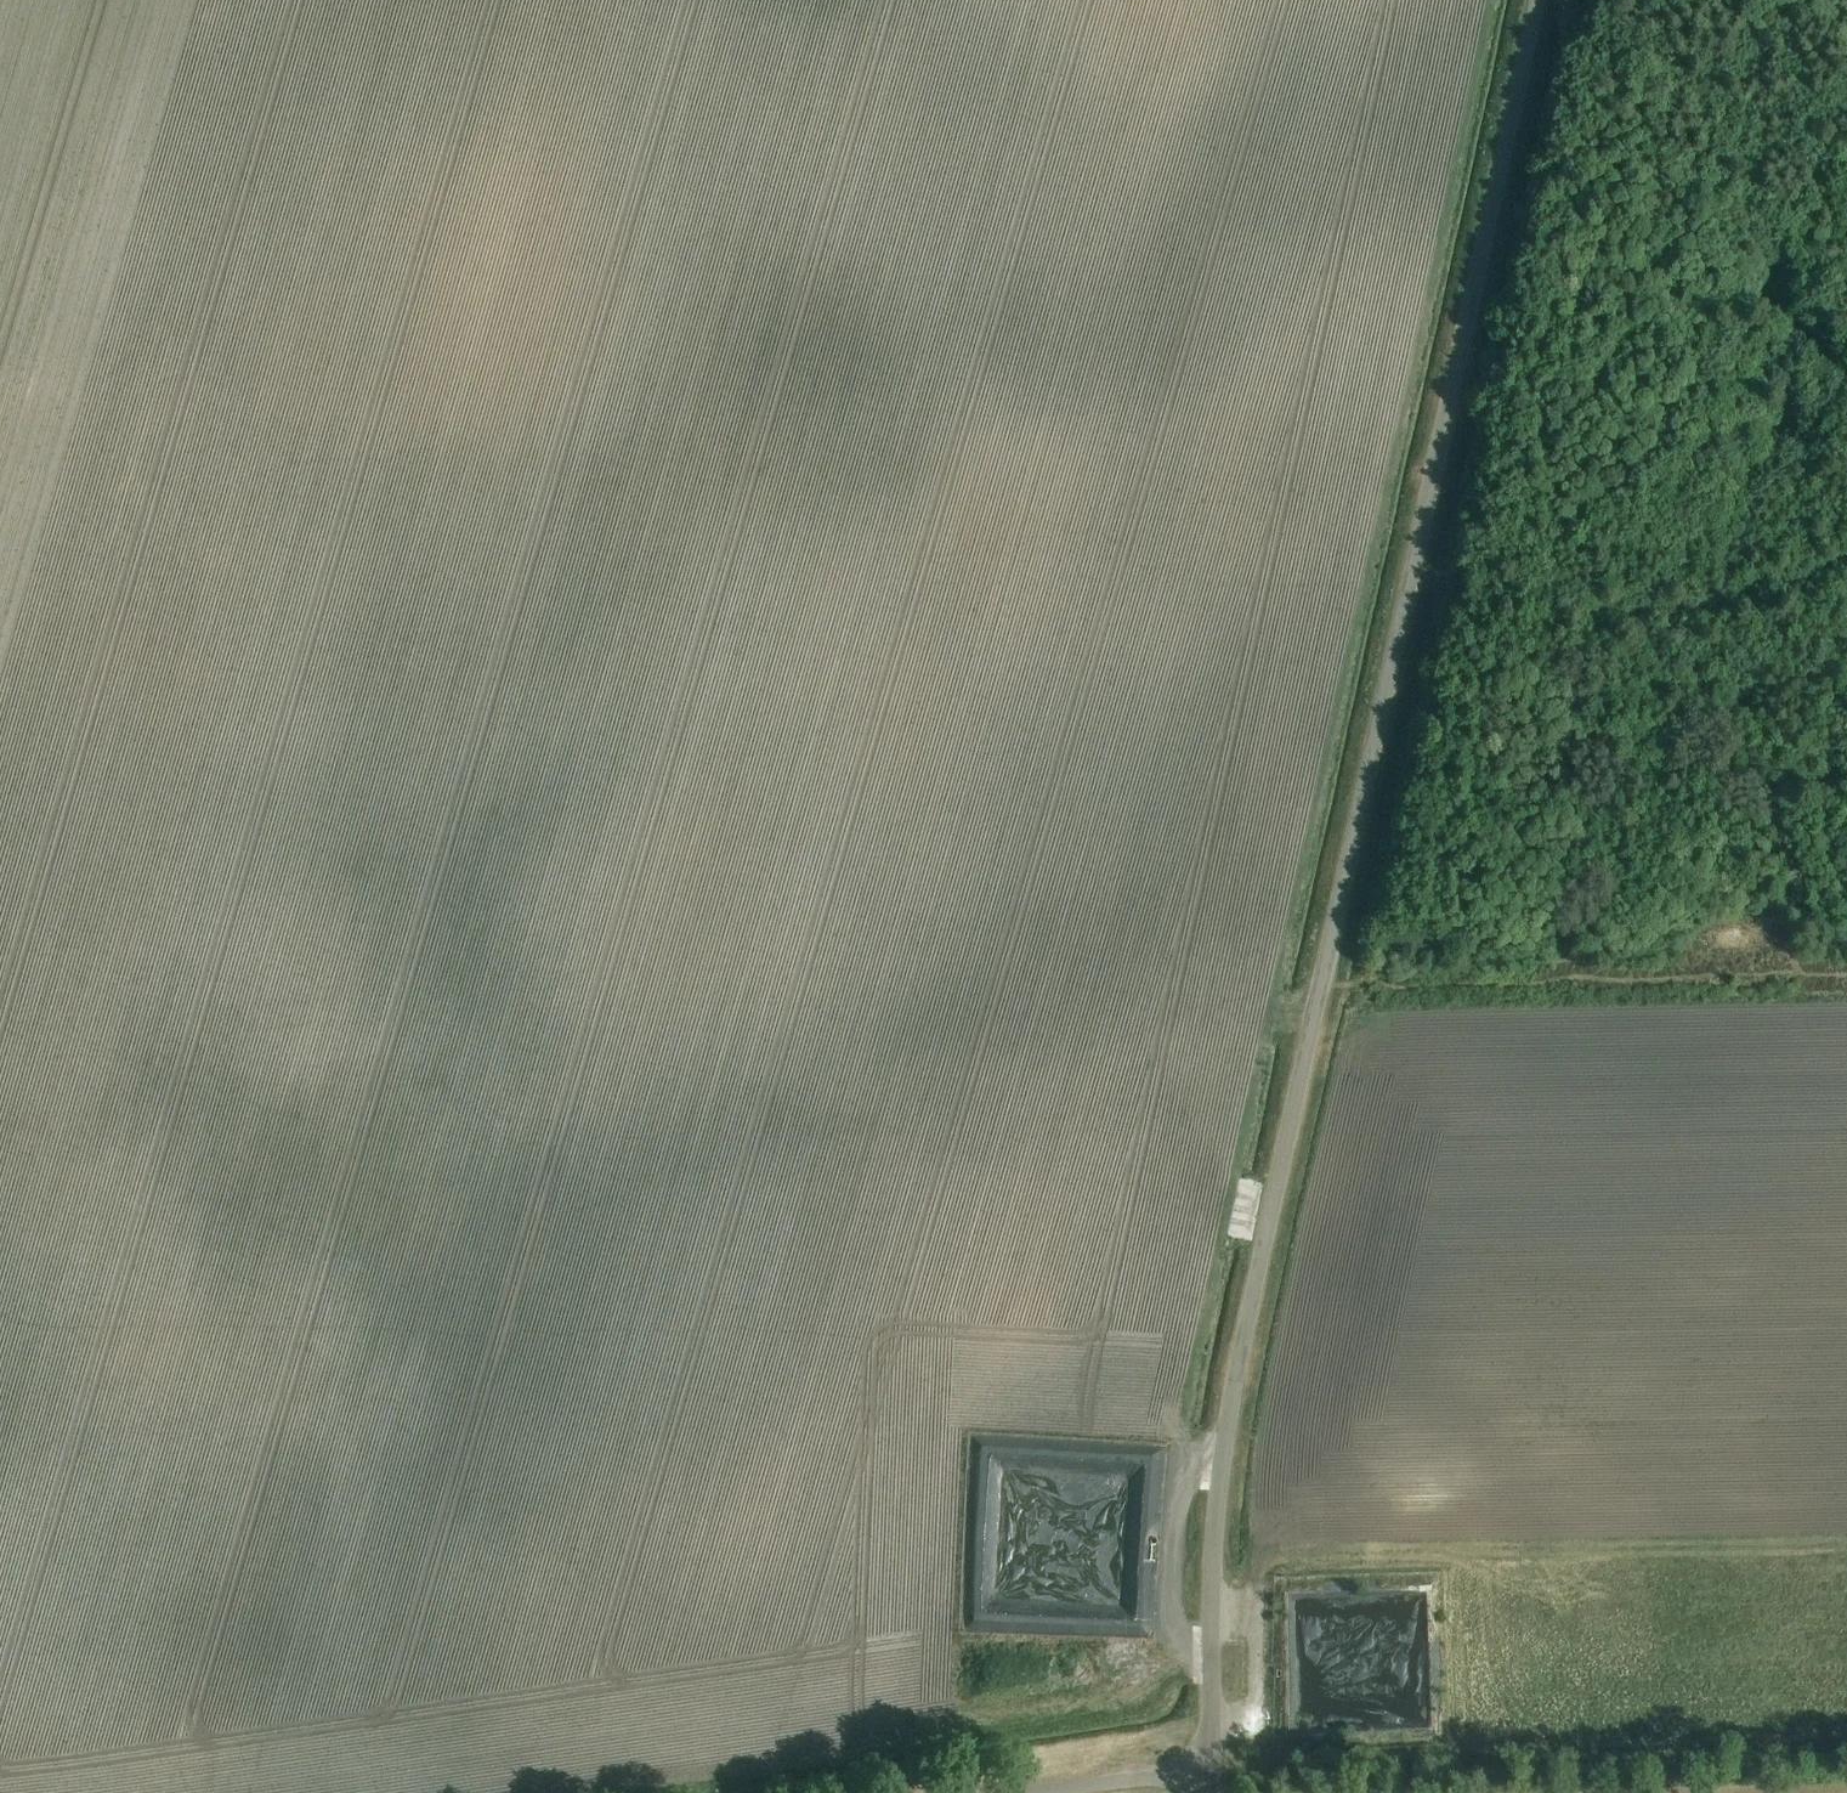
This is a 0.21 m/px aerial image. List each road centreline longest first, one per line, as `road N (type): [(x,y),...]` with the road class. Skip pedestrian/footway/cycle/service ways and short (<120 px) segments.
road 1 (unclassified): [(1213,1768),(1214,1531),(1226,1427),(1539,0)]
road 2 (track): [(1846,1740),(1213,1768)]
road 3 (unclassified): [(1046,1792),(1213,1768)]

